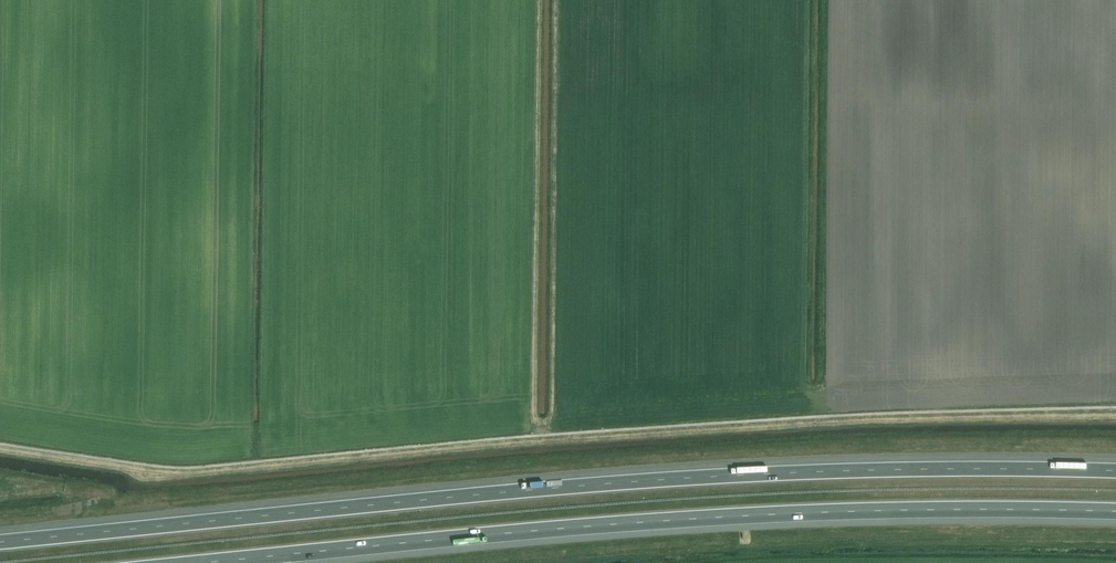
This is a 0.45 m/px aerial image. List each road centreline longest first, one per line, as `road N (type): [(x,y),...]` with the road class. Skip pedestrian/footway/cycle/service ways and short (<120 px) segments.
road 1 (motorway): [(1115,471),(752,475),(0,542)]
road 2 (motorway): [(208,562),(772,515),(1115,512)]

